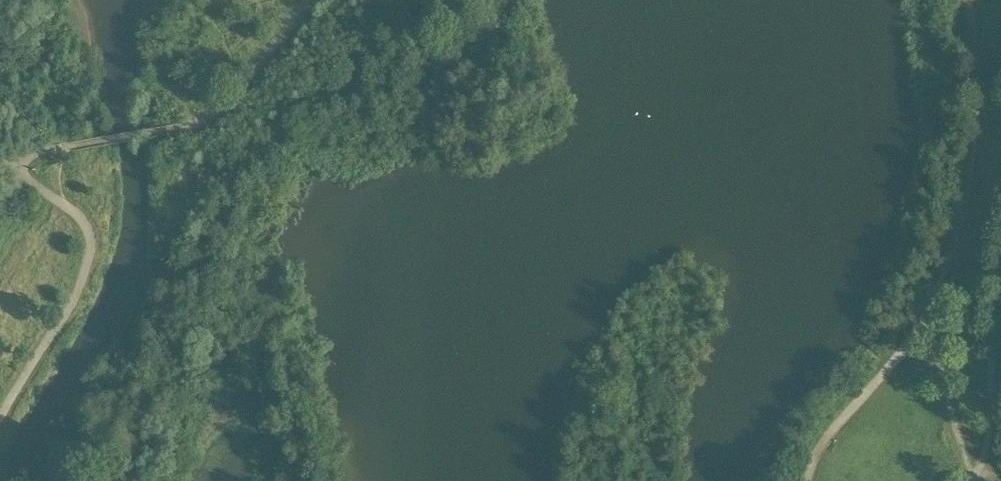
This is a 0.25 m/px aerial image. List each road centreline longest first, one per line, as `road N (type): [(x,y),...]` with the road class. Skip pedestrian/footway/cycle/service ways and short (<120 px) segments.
road 1 (track): [(96,142),(43,152),(24,165),(30,184),(77,217),(92,246),(77,289),(0,411)]
road 2 (track): [(309,0),(217,116),(181,128)]

